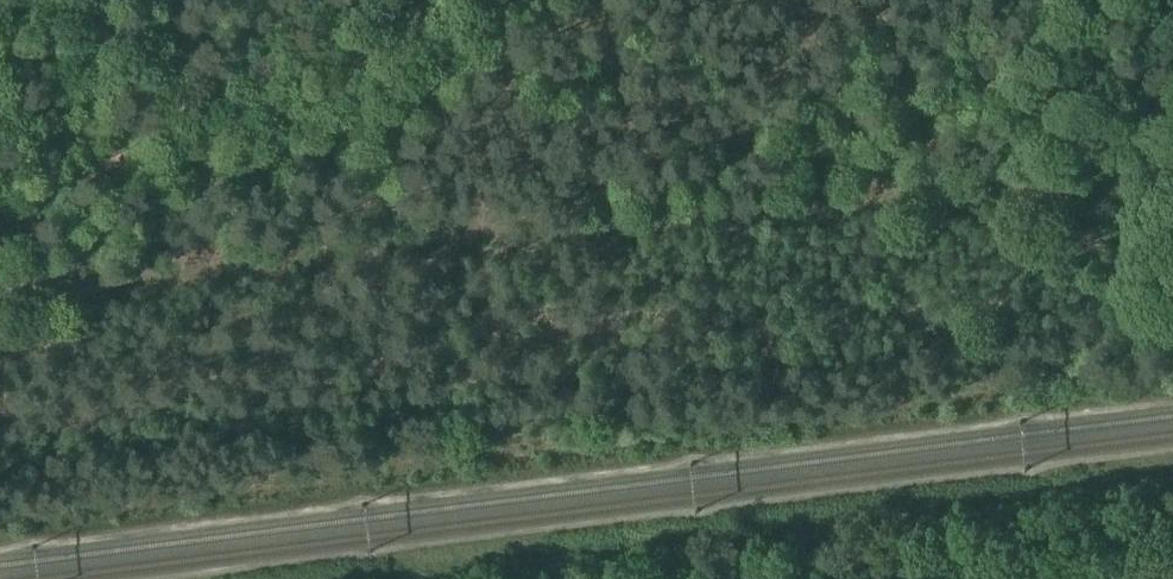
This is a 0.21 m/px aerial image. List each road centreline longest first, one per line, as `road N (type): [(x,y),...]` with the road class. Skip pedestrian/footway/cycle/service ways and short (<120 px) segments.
road 1 (track): [(1172,491),(473,578)]

